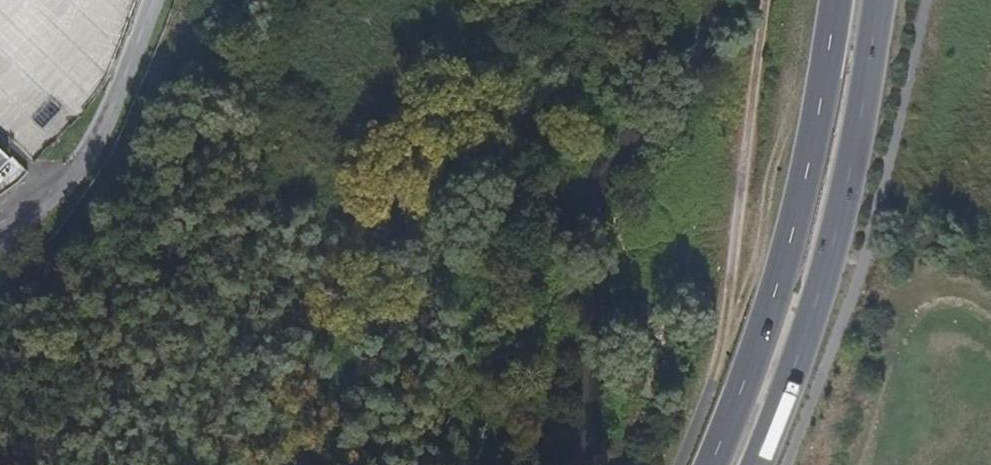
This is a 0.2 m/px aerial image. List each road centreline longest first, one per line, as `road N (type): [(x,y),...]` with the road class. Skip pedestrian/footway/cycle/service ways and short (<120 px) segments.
road 1 (trunk): [(838,0),(792,243),(712,464)]
road 2 (trunk): [(758,464),(817,307),(850,178),(880,0)]

